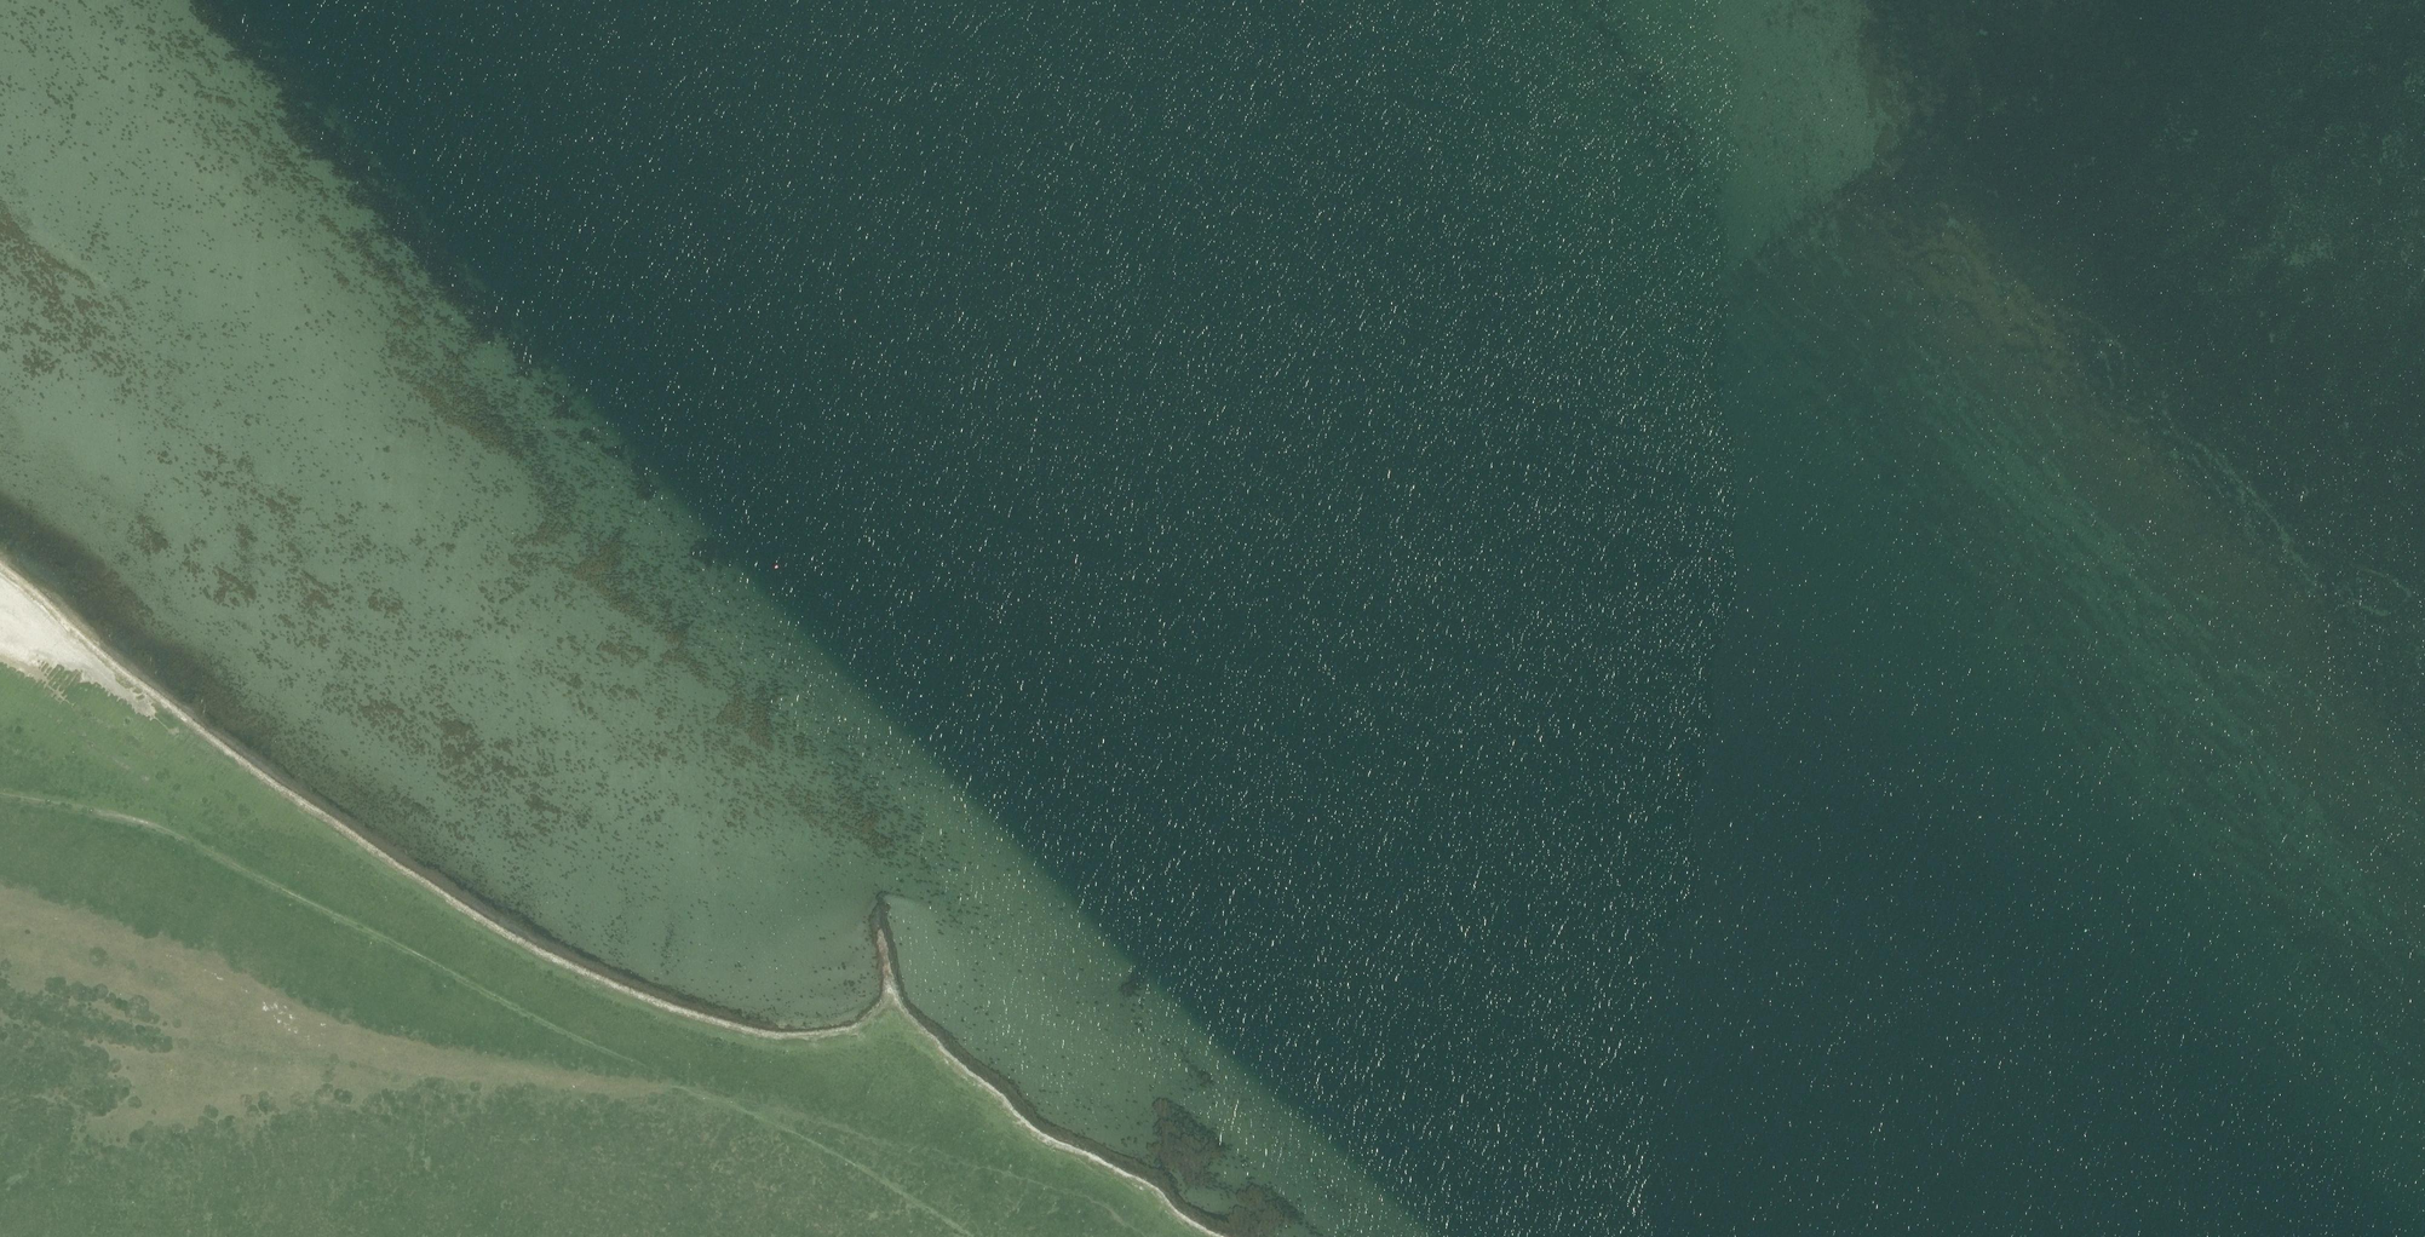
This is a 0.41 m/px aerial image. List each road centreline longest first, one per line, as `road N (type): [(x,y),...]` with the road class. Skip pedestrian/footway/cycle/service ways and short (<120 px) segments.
road 1 (track): [(972,1236),(803,1137),(594,1046),(247,868),(140,820),(0,794)]

